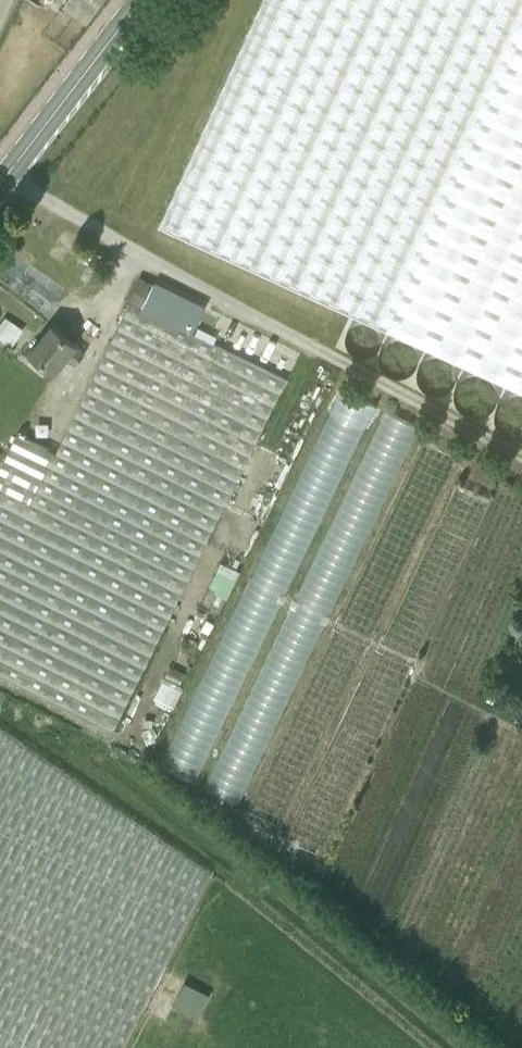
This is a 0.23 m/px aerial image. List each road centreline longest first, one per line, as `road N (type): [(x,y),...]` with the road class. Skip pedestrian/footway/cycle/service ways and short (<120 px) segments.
road 1 (primary): [(0,187),(145,0)]

